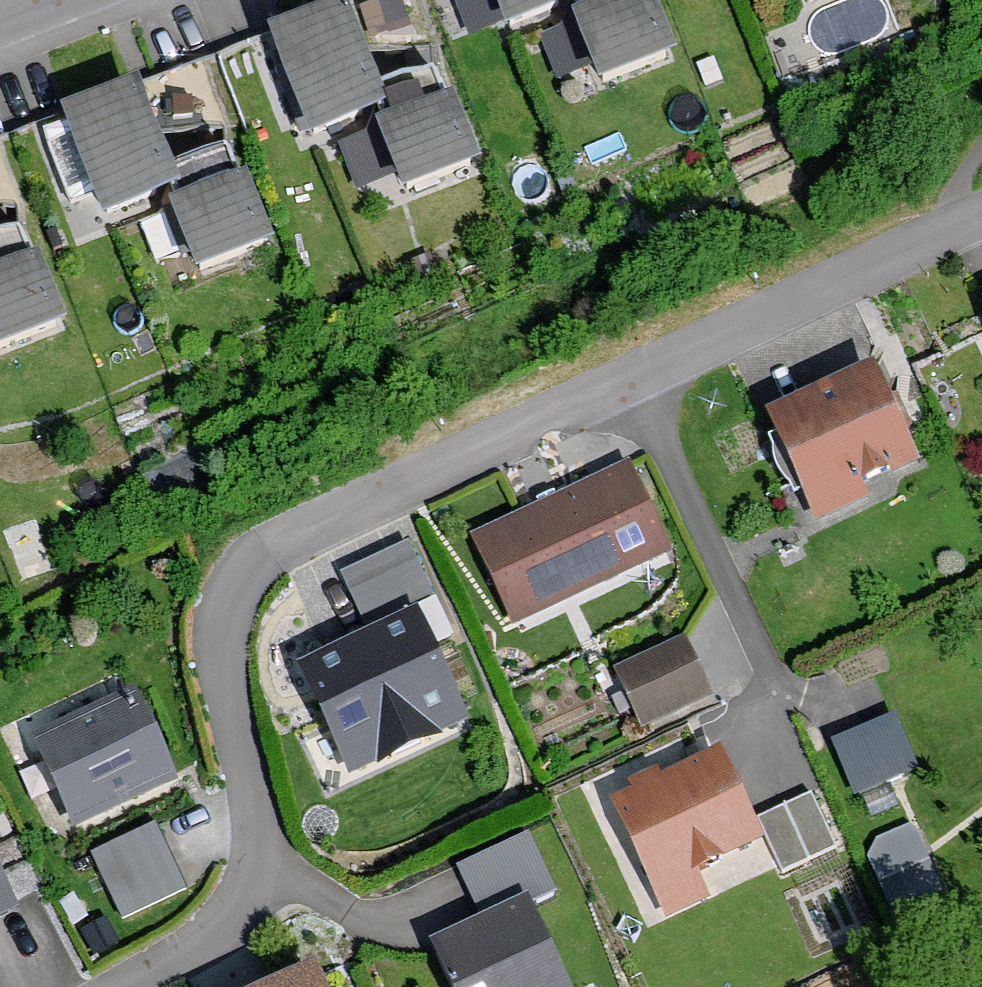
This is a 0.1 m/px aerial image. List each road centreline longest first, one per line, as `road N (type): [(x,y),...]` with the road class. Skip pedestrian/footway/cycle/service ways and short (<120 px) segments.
road 1 (residential): [(981,218),(270,553),(233,587),(218,640),(261,866),(240,919),(132,986)]

